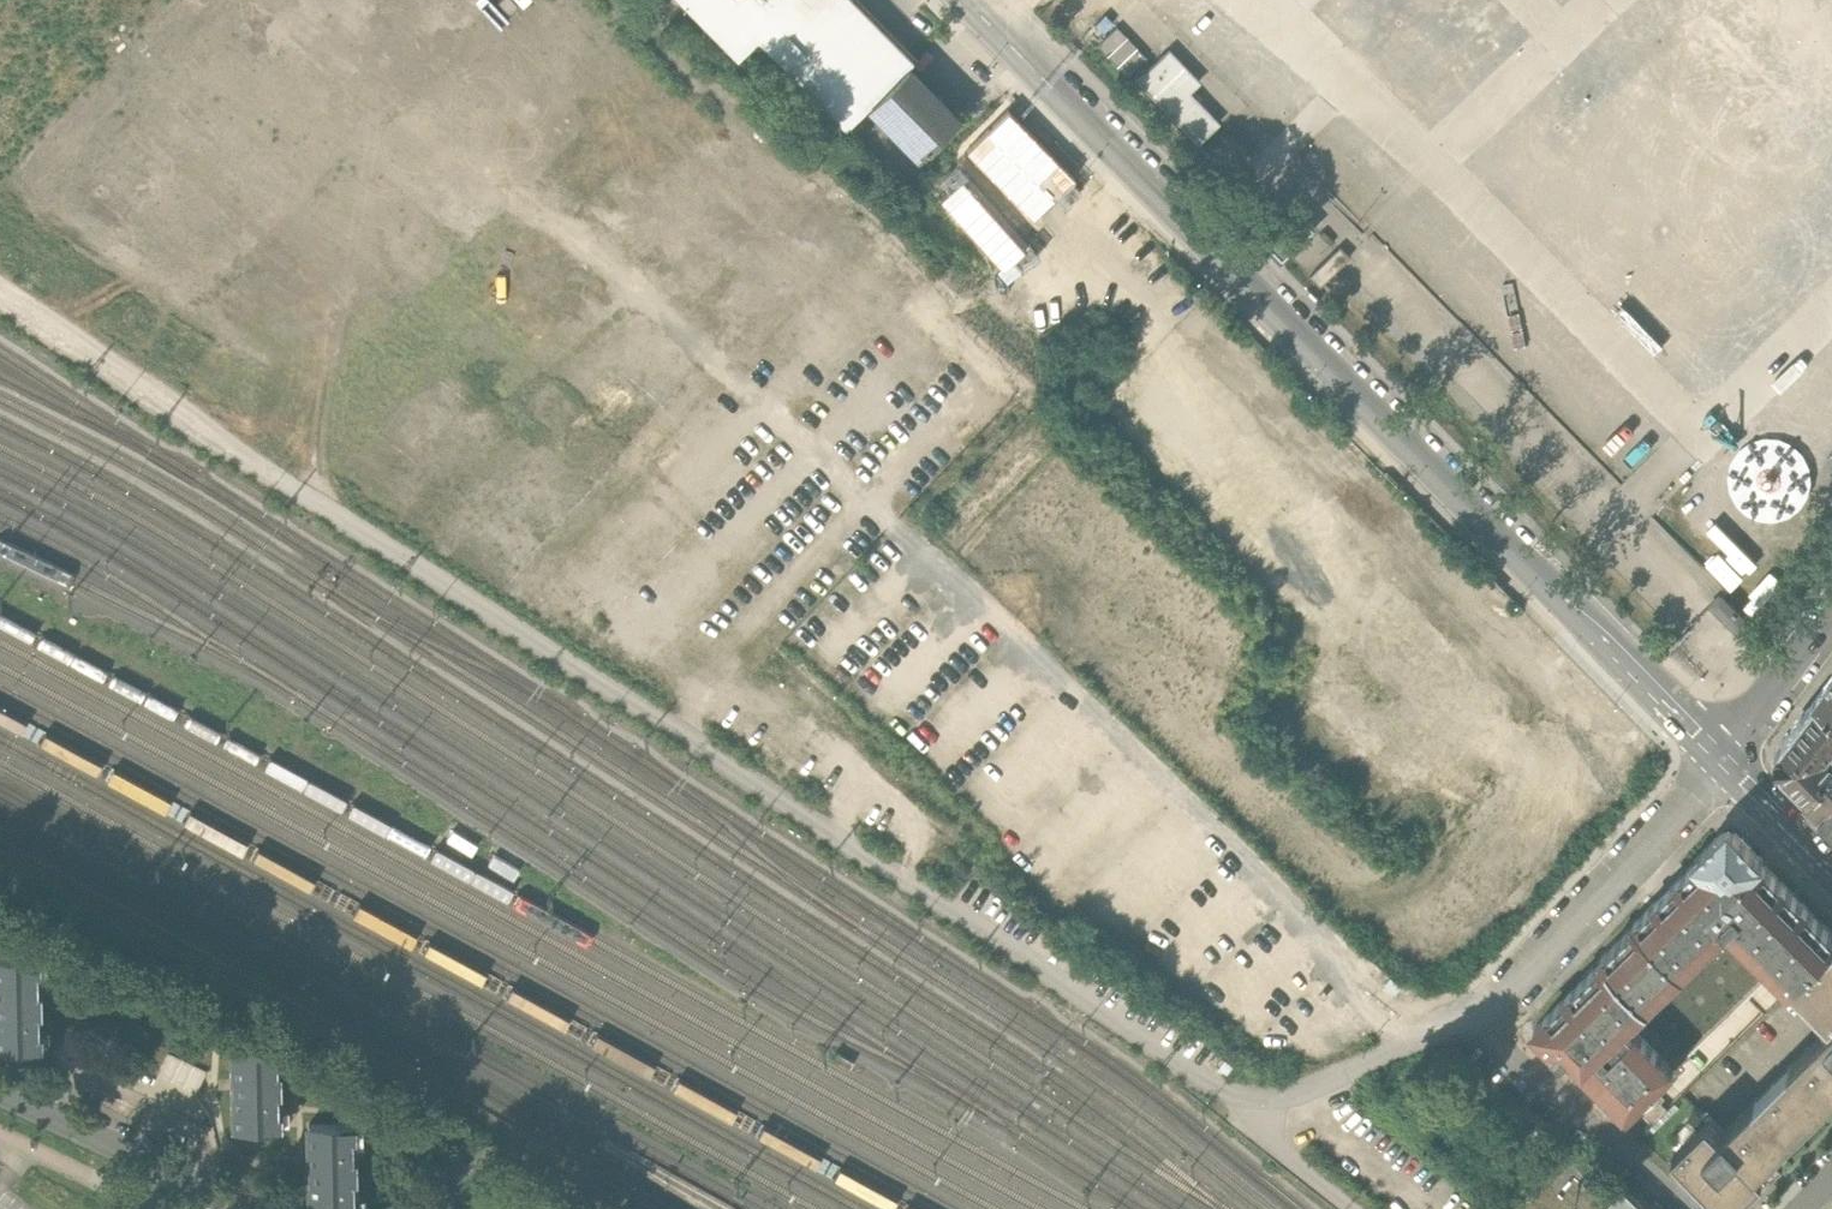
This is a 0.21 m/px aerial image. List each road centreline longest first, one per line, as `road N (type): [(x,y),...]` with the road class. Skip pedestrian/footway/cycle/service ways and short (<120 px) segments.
road 1 (tertiary): [(965,0),(1723,758)]
road 2 (track): [(893,523),(519,196)]
road 3 (track): [(576,602),(887,272)]
road 4 (track): [(633,640),(934,324)]
road 5 (unclassified): [(1723,758),(1628,869),(1473,1026)]
road 6 (track): [(979,375),(744,631)]
road 7 (tertiary): [(0,1092),(218,1201)]
road 8 (tertiary): [(1831,623),(1723,758)]
road 9 (tertiary): [(1723,758),(1831,873)]
road 10 (track): [(312,489),(338,342)]

